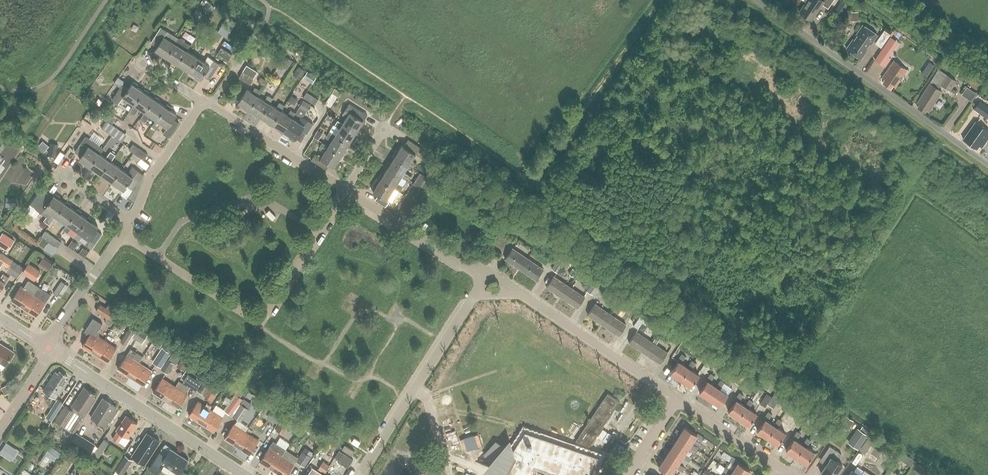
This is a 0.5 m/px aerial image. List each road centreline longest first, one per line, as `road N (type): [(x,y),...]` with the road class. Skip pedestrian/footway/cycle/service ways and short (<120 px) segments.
road 1 (residential): [(987,166),(755,0)]
road 2 (tertiary): [(245,474),(49,349)]
road 3 (residential): [(157,259),(259,323),(320,233)]
road 4 (residential): [(474,296),(361,474)]
road 5 (residential): [(157,259),(180,223),(260,198),(320,233)]
road 6 (residential): [(677,399),(522,294)]
road 7 (residential): [(347,192),(203,103)]
road 8 (residential): [(486,280),(347,192)]
road 9 (residential): [(130,222),(151,176),(203,103)]
road 10 (residential): [(790,474),(677,399)]
road 11 (residential): [(49,349),(121,236)]

